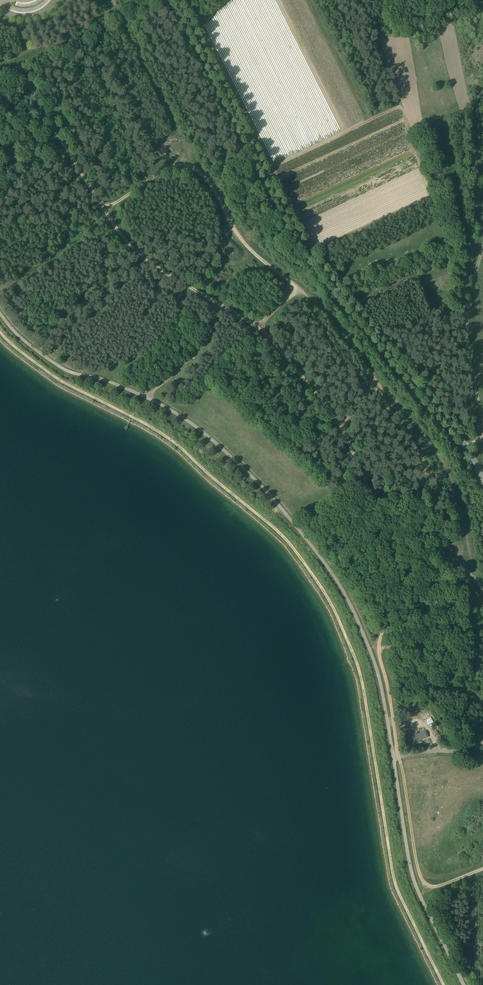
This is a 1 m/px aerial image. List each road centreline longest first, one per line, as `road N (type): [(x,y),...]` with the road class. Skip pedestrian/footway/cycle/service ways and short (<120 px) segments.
road 1 (track): [(444,984),(398,888),(358,666),(308,568),(180,447),(58,380),(0,331)]
road 2 (track): [(369,647),(383,636),(375,499),(339,422),(261,331),(128,244),(19,65)]
road 3 (unclassified): [(347,300),(300,242),(177,0)]
road 4 (track): [(258,330),(296,287),(242,240),(194,166),(170,165),(107,215)]
road 5 (track): [(371,490),(425,501),(436,488),(378,396),(337,420)]
road 6 (residential): [(482,479),(463,442),(347,300)]
road 7 (track): [(482,423),(467,338),(482,249)]
road 8 (track): [(294,285),(366,365),(378,396)]
road 9 (track): [(482,591),(465,569),(377,530)]

